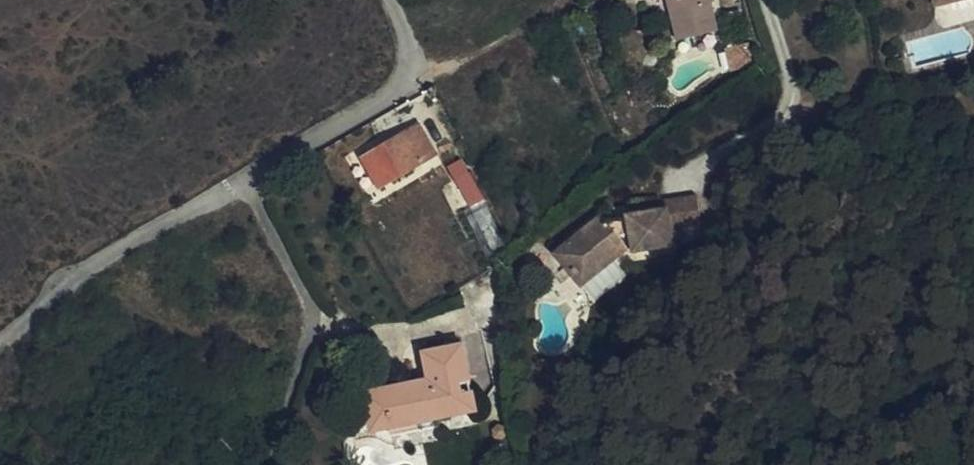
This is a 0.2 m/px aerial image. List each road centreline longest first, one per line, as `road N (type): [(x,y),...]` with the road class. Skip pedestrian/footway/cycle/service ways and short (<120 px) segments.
road 1 (residential): [(393,0),(416,55),(413,81),(67,282),(0,346)]
road 2 (track): [(413,81),(548,18),(561,0)]

